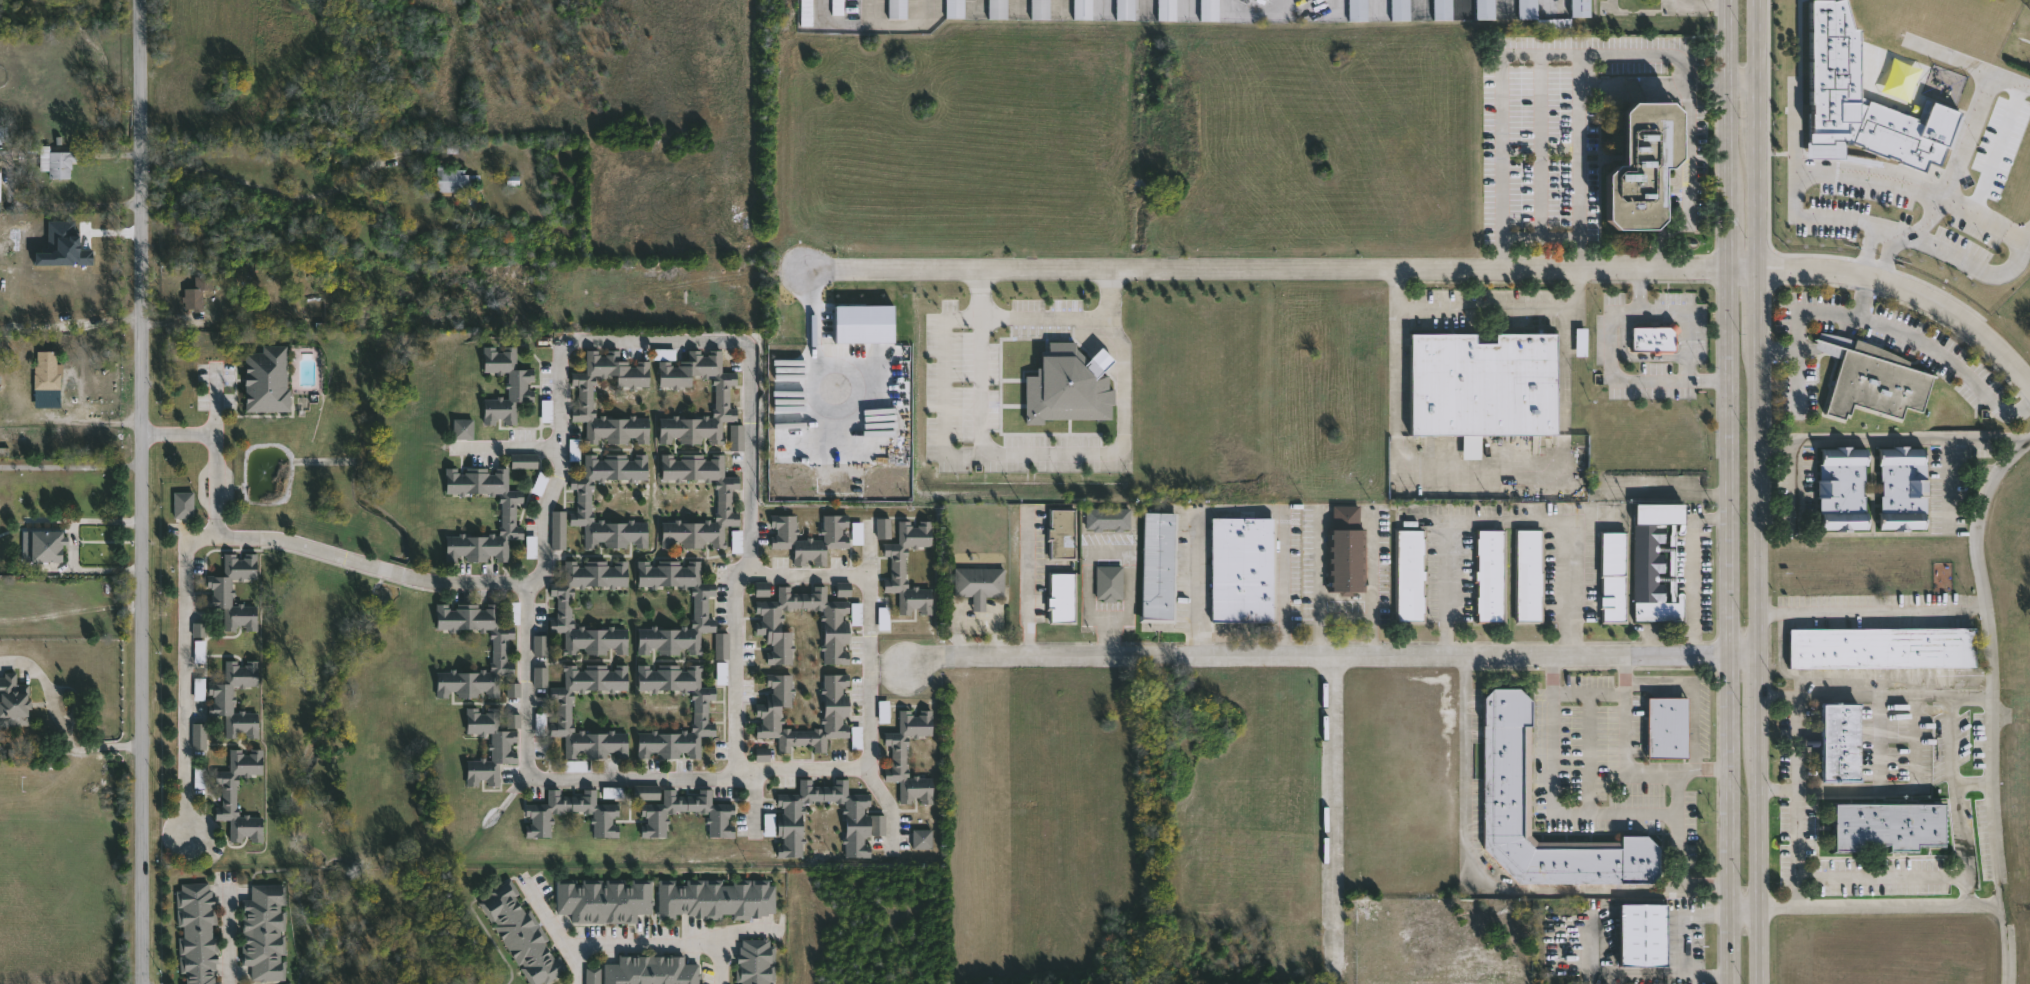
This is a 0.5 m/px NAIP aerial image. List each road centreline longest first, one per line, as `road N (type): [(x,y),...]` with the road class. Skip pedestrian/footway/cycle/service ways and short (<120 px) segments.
road 1 (tertiary): [(139,0),(141,983)]
road 2 (secondary): [(1757,983),(1756,0)]
road 3 (secondary): [(1732,0),(1731,983)]
road 4 (residential): [(1756,266),(804,272)]
road 5 (residential): [(1757,656),(955,655),(911,667)]
road 6 (residential): [(1333,656),(1331,983)]
road 7 (residential): [(2029,385),(1957,312),(1813,268),(1756,266)]

